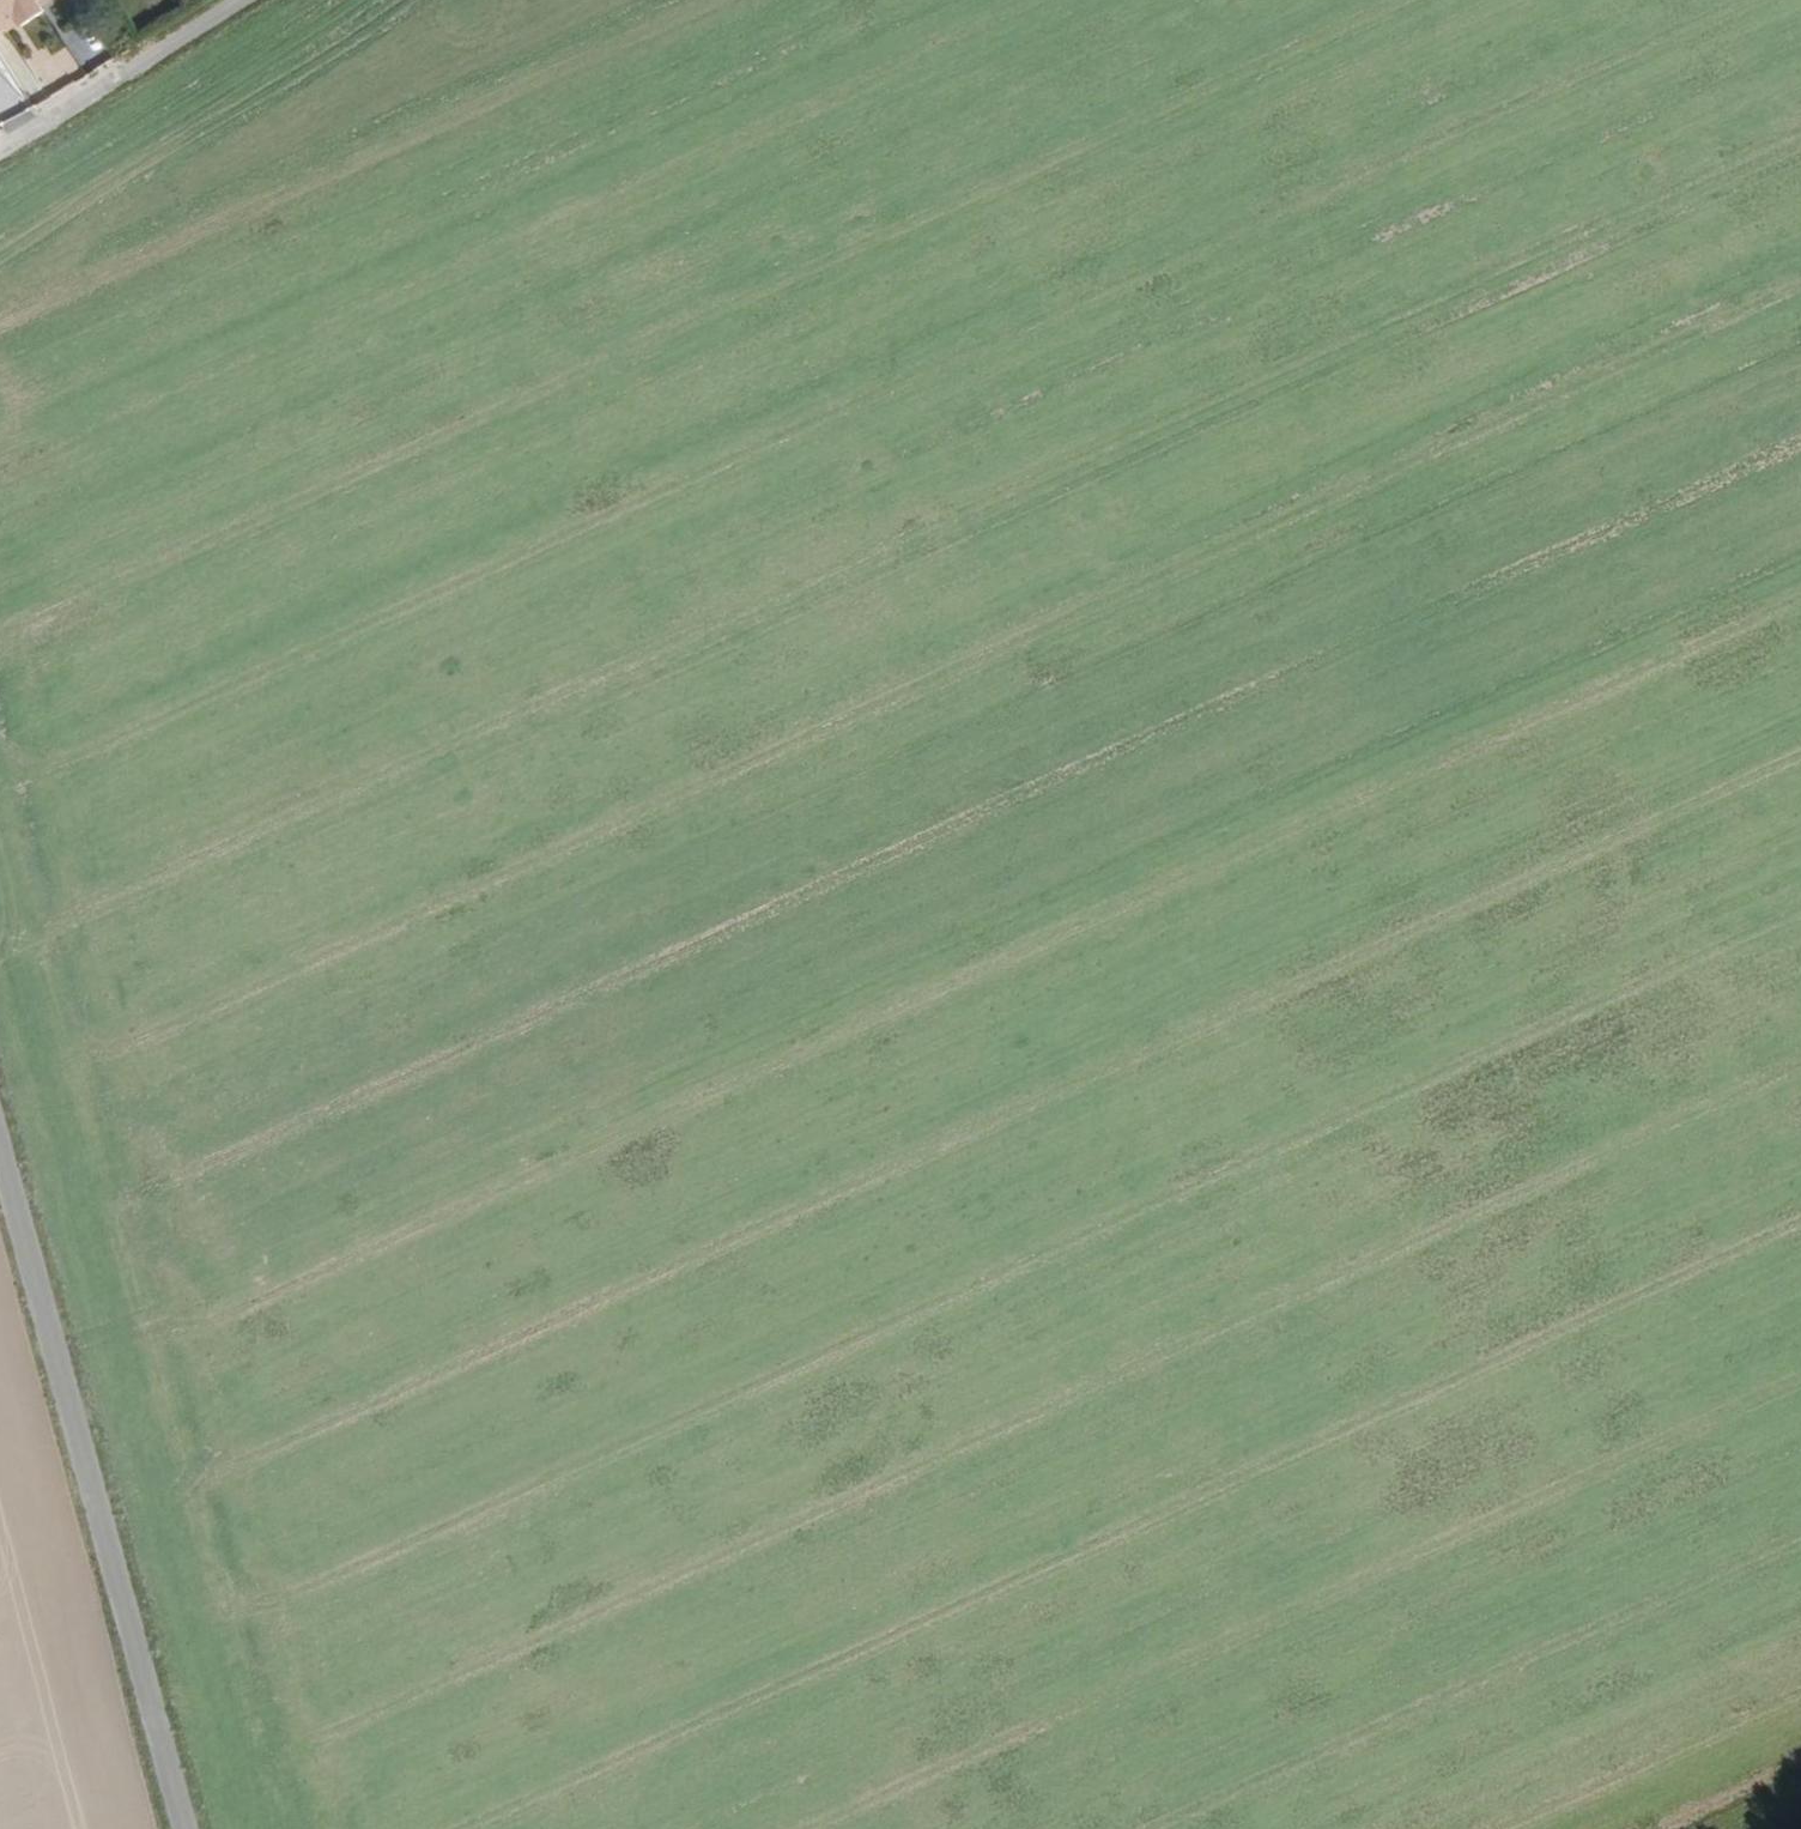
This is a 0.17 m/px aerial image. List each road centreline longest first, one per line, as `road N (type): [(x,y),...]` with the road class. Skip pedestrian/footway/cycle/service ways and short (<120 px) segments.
road 1 (tertiary): [(191,1828),(0,1127)]
road 2 (residential): [(0,131),(240,0)]

